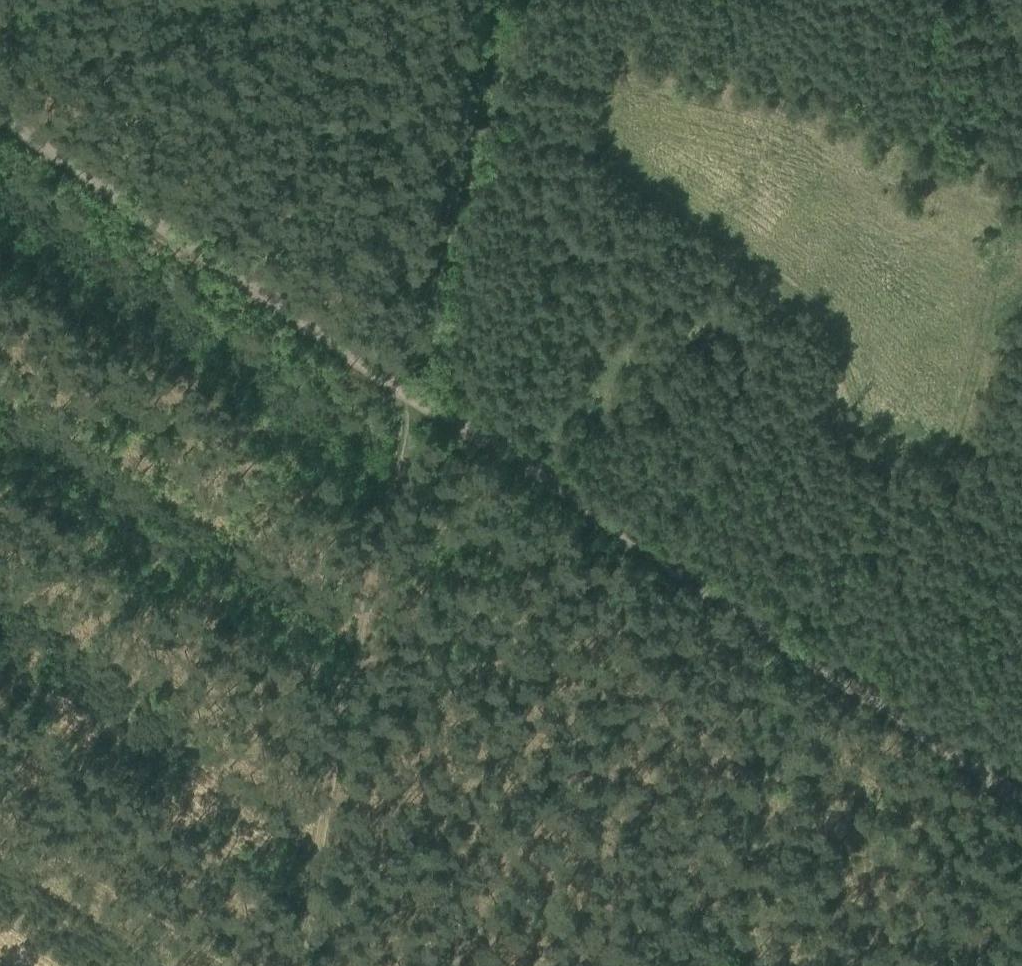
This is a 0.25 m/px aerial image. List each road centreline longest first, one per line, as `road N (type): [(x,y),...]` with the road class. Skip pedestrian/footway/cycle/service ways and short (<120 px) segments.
road 1 (track): [(0,117),(422,400),(503,0)]
road 2 (track): [(1021,804),(422,400)]
road 3 (track): [(288,965),(422,400)]

